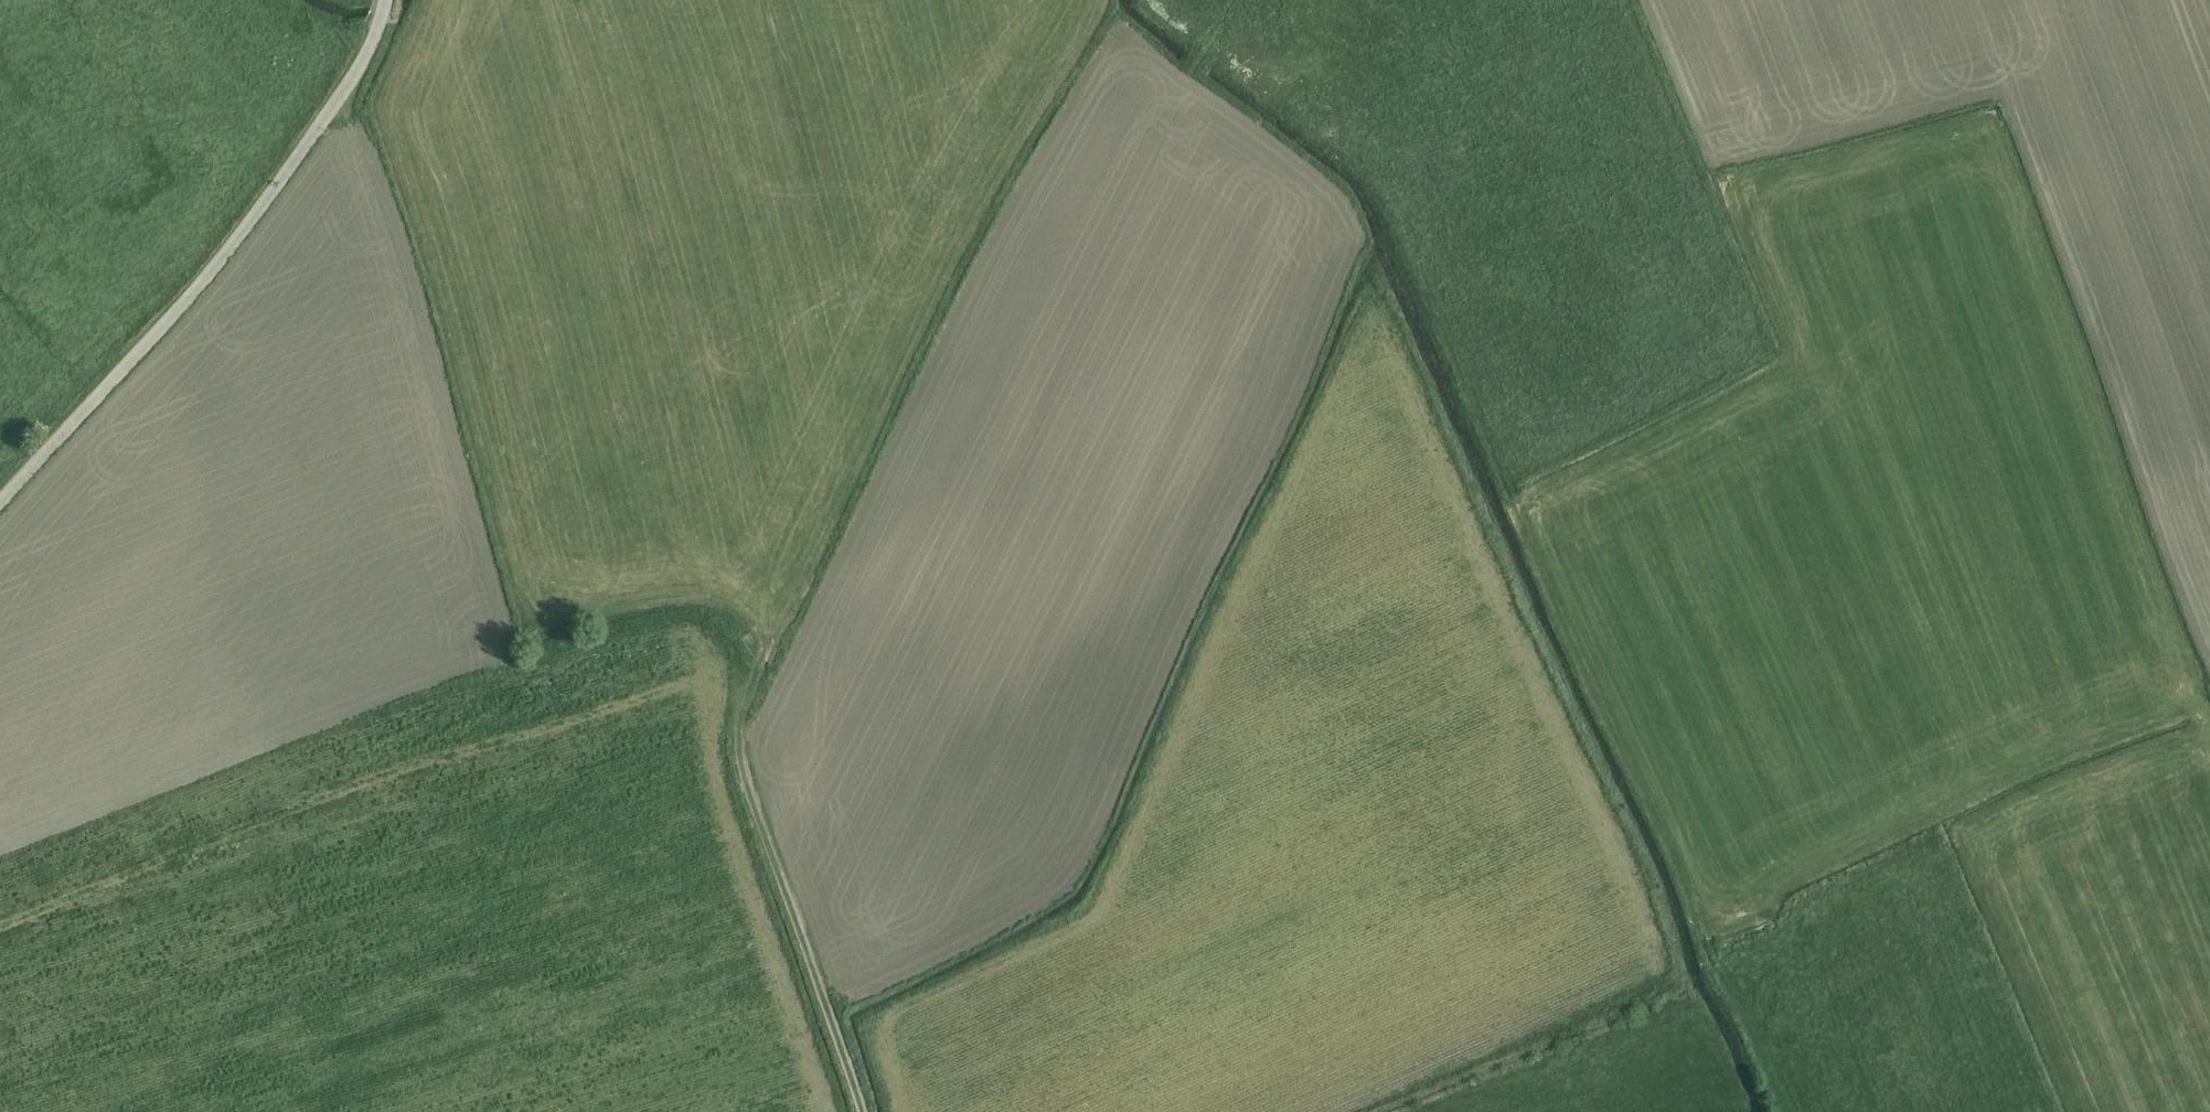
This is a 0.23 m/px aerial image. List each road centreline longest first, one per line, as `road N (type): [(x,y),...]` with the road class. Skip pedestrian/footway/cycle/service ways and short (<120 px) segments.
road 1 (track): [(619,595),(695,591),(747,611),(761,632),(741,769),(860,1111)]
road 2 (unclassified): [(0,496),(201,286),(346,88),(385,0)]

